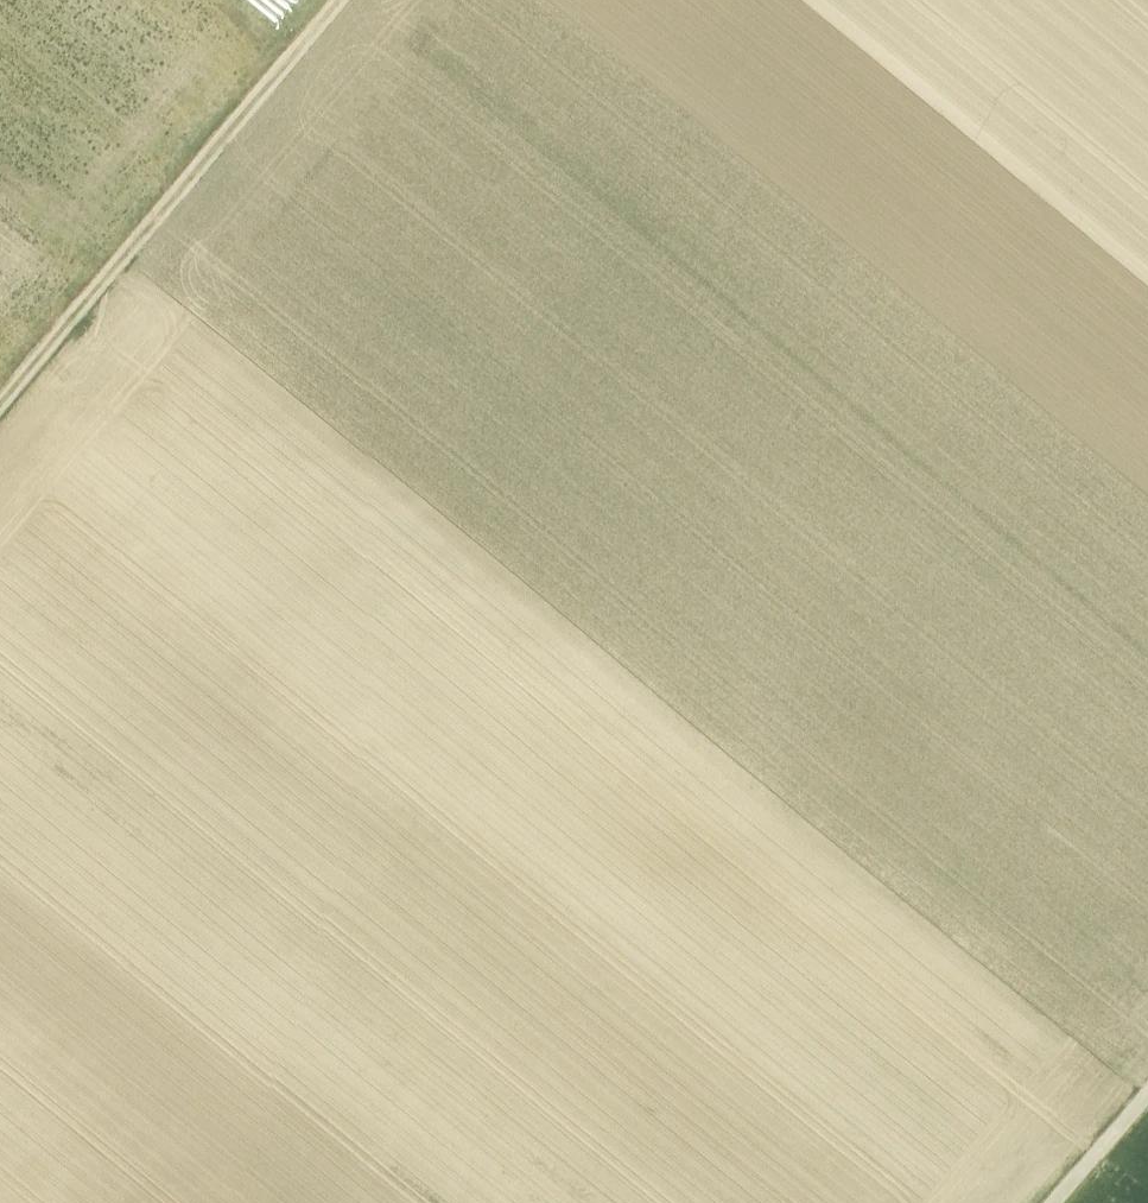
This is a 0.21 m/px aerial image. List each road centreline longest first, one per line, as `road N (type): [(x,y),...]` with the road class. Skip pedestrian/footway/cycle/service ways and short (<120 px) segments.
road 1 (track): [(0,424),(354,0)]

